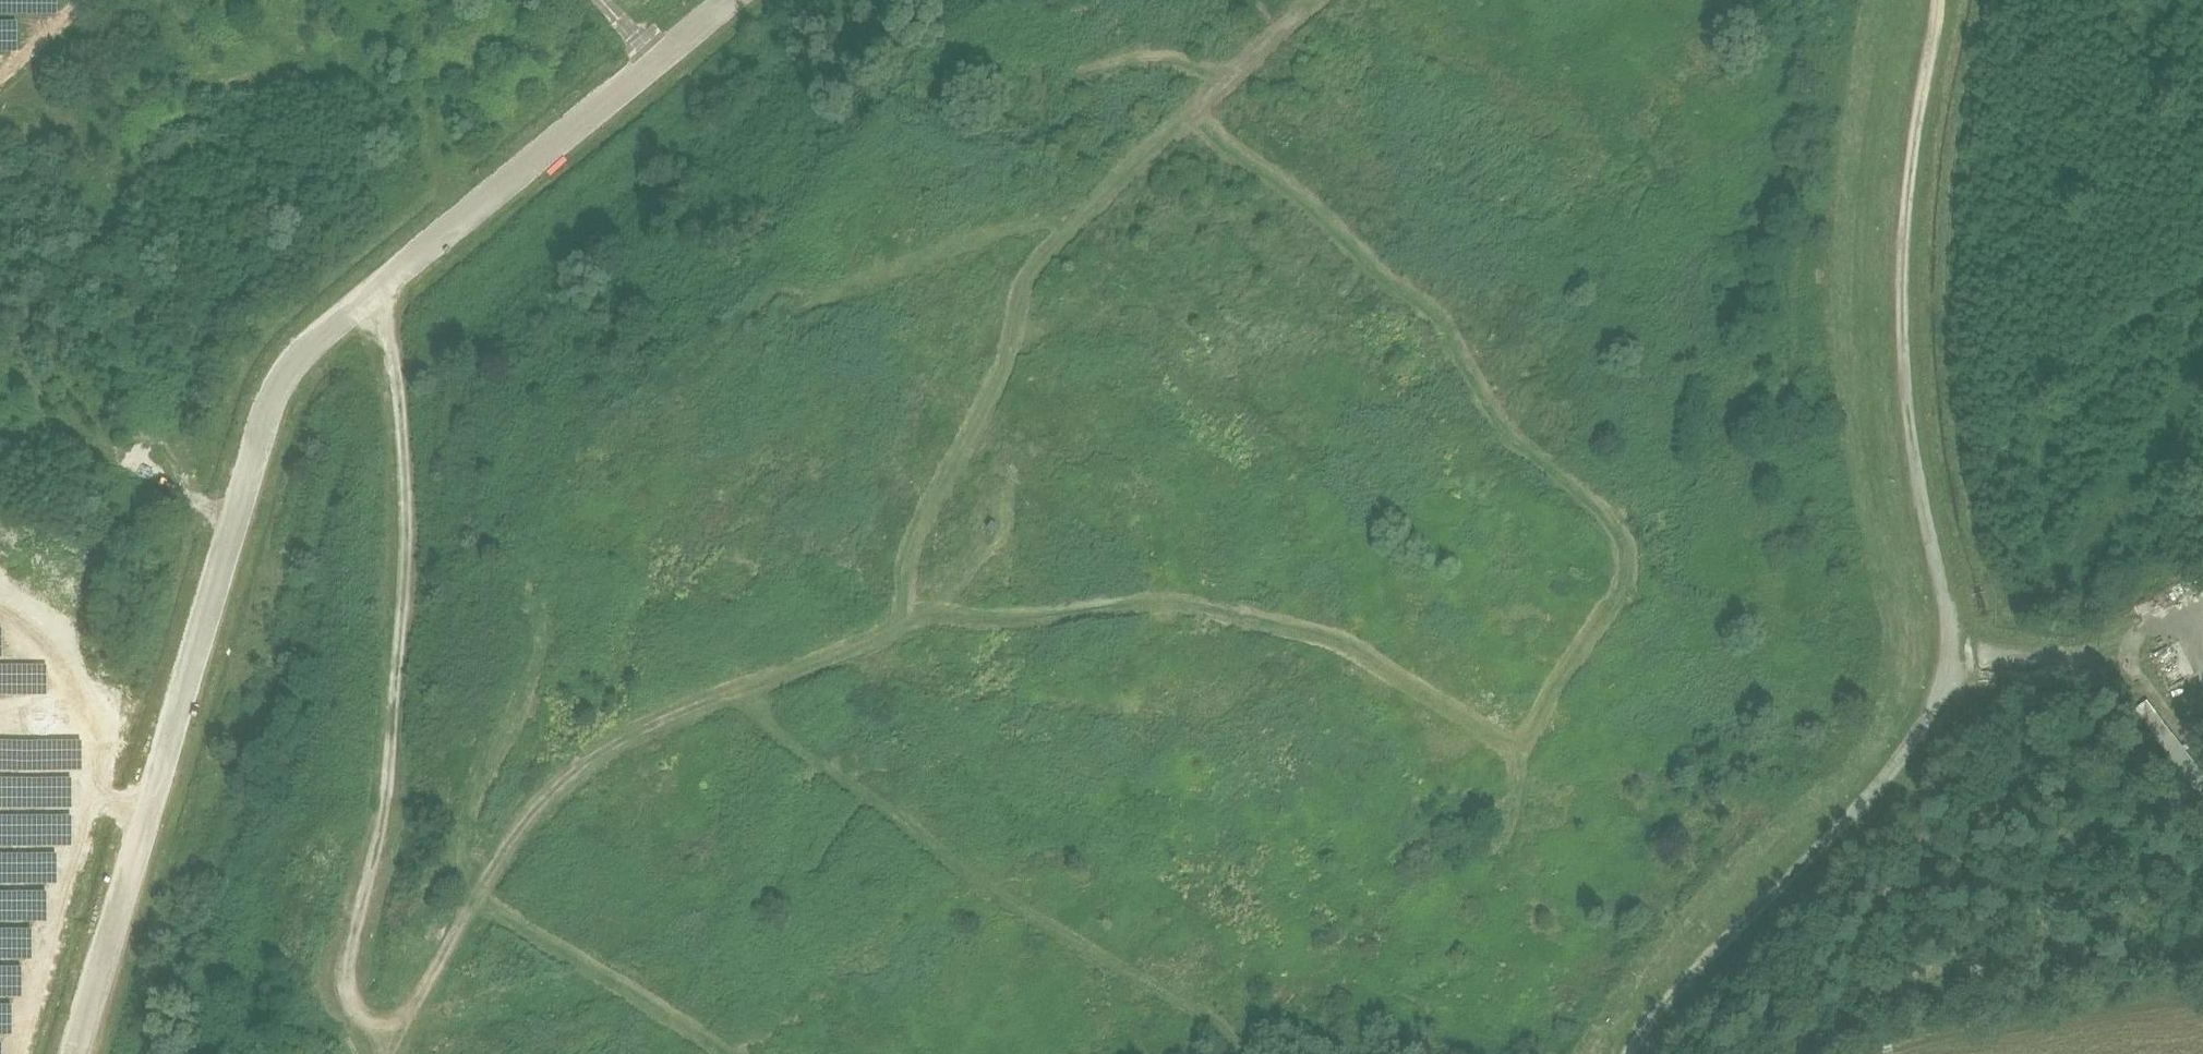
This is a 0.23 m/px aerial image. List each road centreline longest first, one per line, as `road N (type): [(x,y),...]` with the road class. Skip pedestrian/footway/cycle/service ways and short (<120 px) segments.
road 1 (track): [(378,289),(401,393),(408,524),(388,788),(345,981),(355,1004),(384,1028),(398,1026),(414,1005),(483,873),(558,784),(605,745),(891,629),(903,610),(906,562),(1007,360),(1031,272),(1320,0)]
road 2 (track): [(903,610),(1043,620),(1156,606),(1315,629),(1519,745),(1618,592),(1625,553),(1614,525),(1499,422),(1449,341),(1198,112)]
road 3 (track): [(1084,216),(991,236),(818,302),(765,300),(583,452),(540,538),(529,588),(537,643),(466,824),(464,849),(483,873)]
road 4 (track): [(748,692),(771,723),(952,861),(1247,1053)]
road 5 (track): [(398,1026),(455,1025),(606,979),(727,1053)]
road 6 (track): [(473,891),(606,979)]

